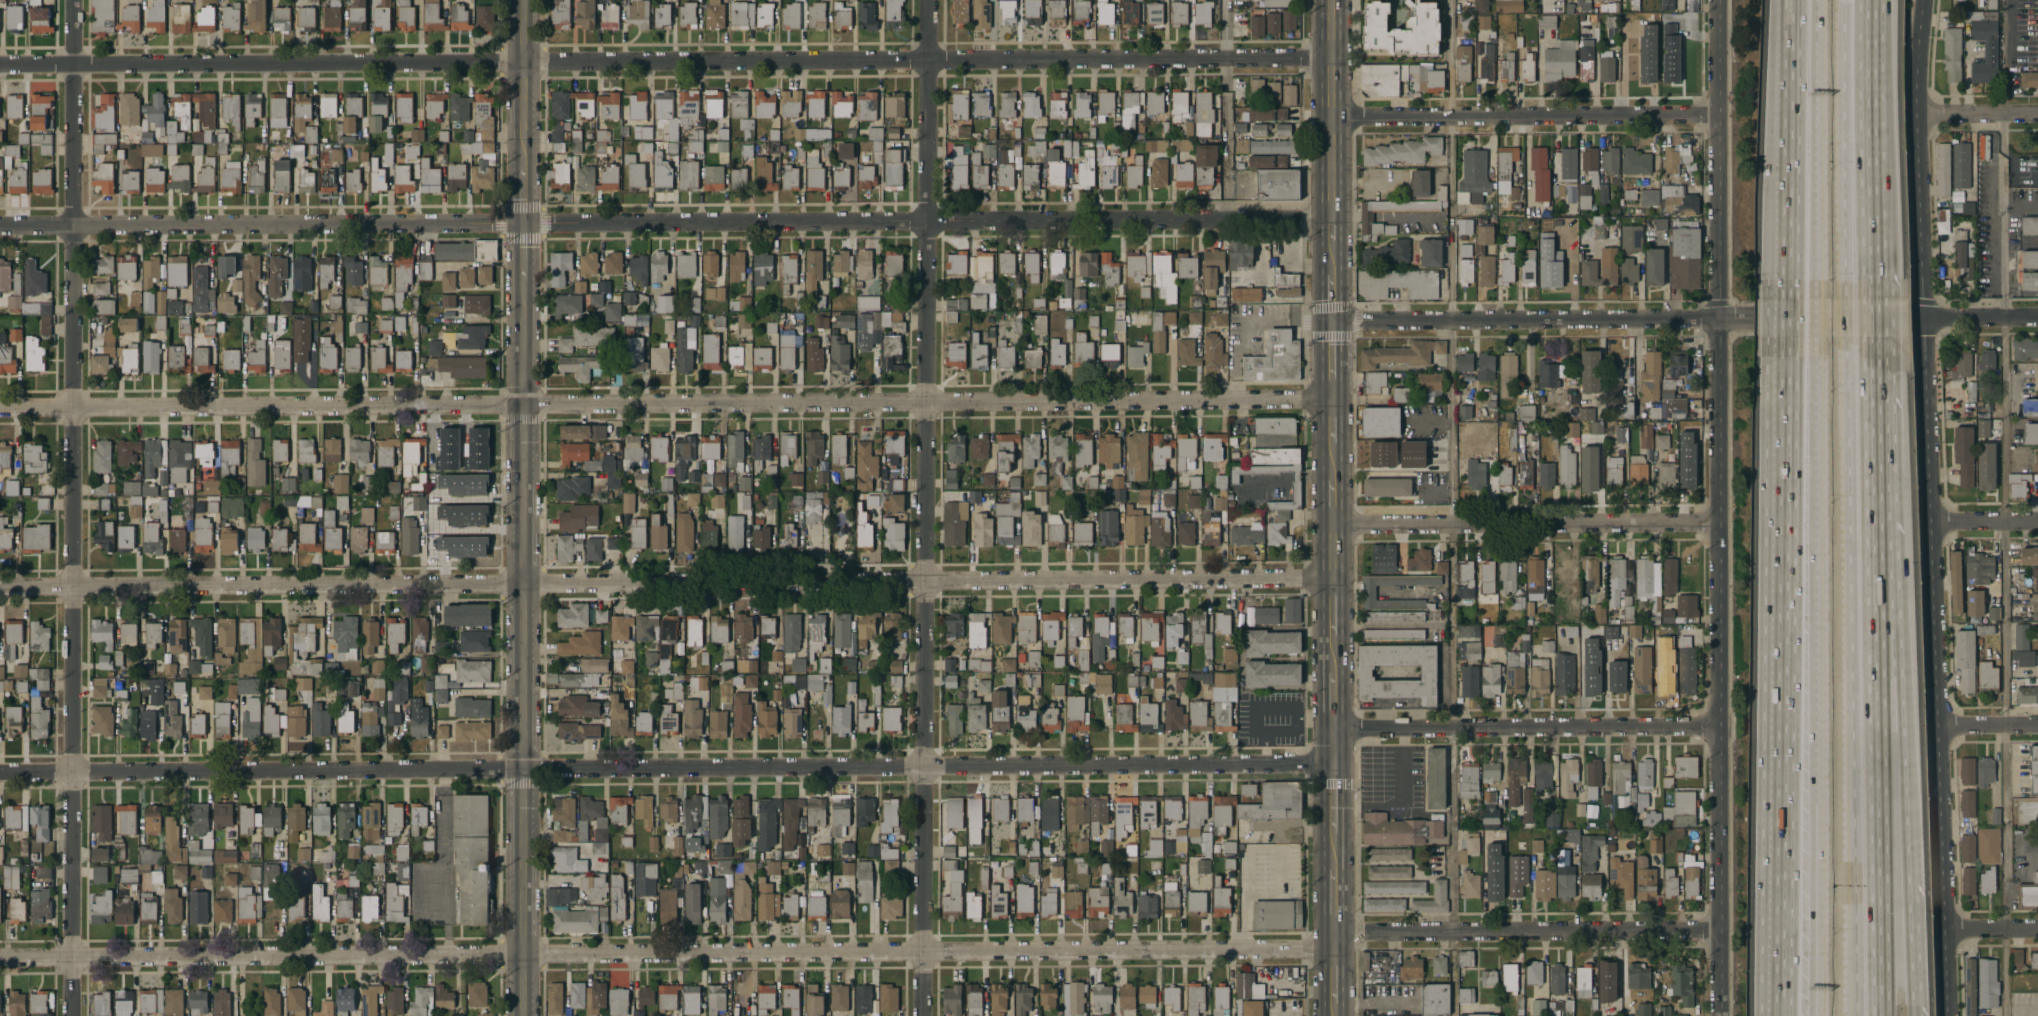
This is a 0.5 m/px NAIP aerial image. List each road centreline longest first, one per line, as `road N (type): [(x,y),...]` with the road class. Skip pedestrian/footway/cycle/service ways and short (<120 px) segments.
road 1 (residential): [(1717,933),(1382,933),(1277,950),(0,957)]
road 2 (residential): [(1331,765),(0,774)]
road 3 (residential): [(1330,580),(0,587)]
road 4 (residential): [(1330,401),(0,407)]
road 5 (residential): [(1329,59),(0,65)]
road 6 (residential): [(1329,221),(0,225)]
road 7 (residential): [(1947,1015),(1933,724),(1922,0)]
road 8 (residential): [(1715,0),(1719,1015)]
road 9 (residential): [(926,0),(923,1015)]
road 10 (residential): [(73,0),(71,1015)]
road 11 (tertiary): [(525,0),(524,1015)]
road 12 (motorway): [(1856,1015),(1845,338)]
road 13 (motorway): [(1789,338),(1783,1015)]
road 14 (motorway): [(1908,885),(1901,699),(1871,396)]
road 15 (motorway): [(1814,338),(1814,792)]
road 16 (motorway): [(1878,829),(1871,396)]
road 17 (residential): [(1716,113),(1329,118)]
road 18 (residential): [(1717,319),(1330,321)]
road 19 (residential): [(1717,523),(1330,521)]
road 20 (residential): [(1718,728),(1331,728)]
road 21 (motorway): [(1869,299),(1867,0)]
road 22 (motorway): [(1845,299),(1843,0)]
road 23 (motorway): [(1792,0),(1789,298)]
road 24 (motorway): [(1815,0),(1814,298)]
road 25 (motorway): [(1814,792),(1819,1015)]
road 26 (motorway): [(1814,792),(1810,1015)]
road 27 (secondary): [(1328,0),(1329,221)]
road 28 (motorway): [(1880,1015),(1878,829)]
road 29 (residential): [(1910,319),(1753,319)]
road 30 (motorway): [(1914,1015),(1908,885)]

